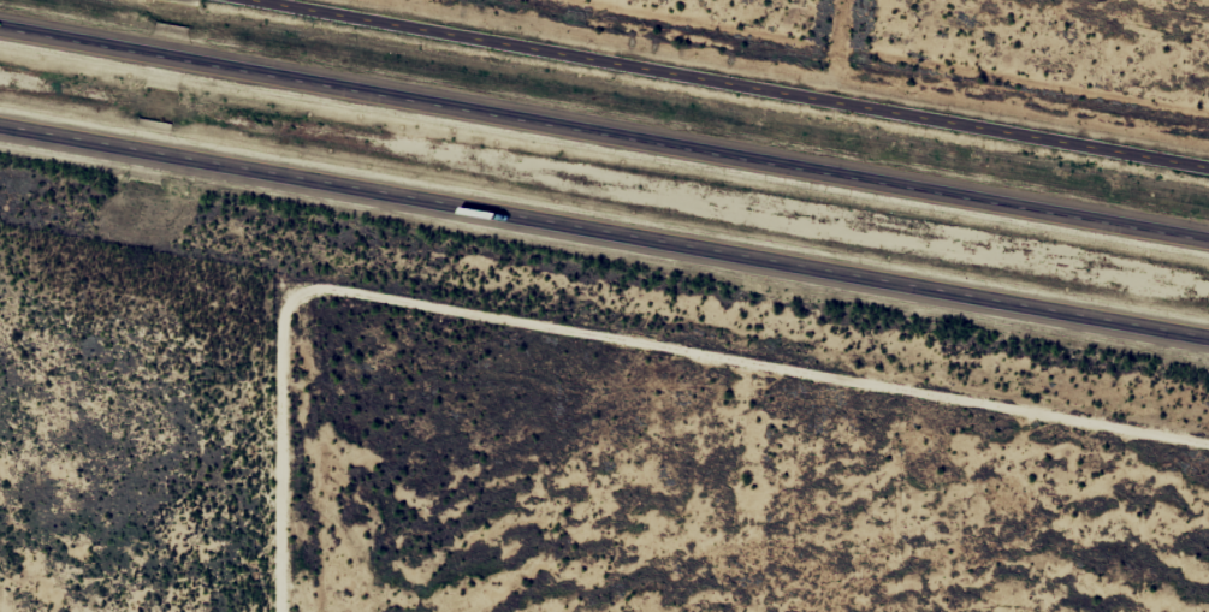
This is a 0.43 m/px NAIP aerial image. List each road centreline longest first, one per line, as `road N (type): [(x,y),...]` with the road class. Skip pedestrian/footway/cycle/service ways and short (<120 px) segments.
road 1 (motorway): [(0,131),(1208,344)]
road 2 (motorway): [(1208,226),(0,16)]
road 3 (tertiary): [(1208,159),(280,0)]

